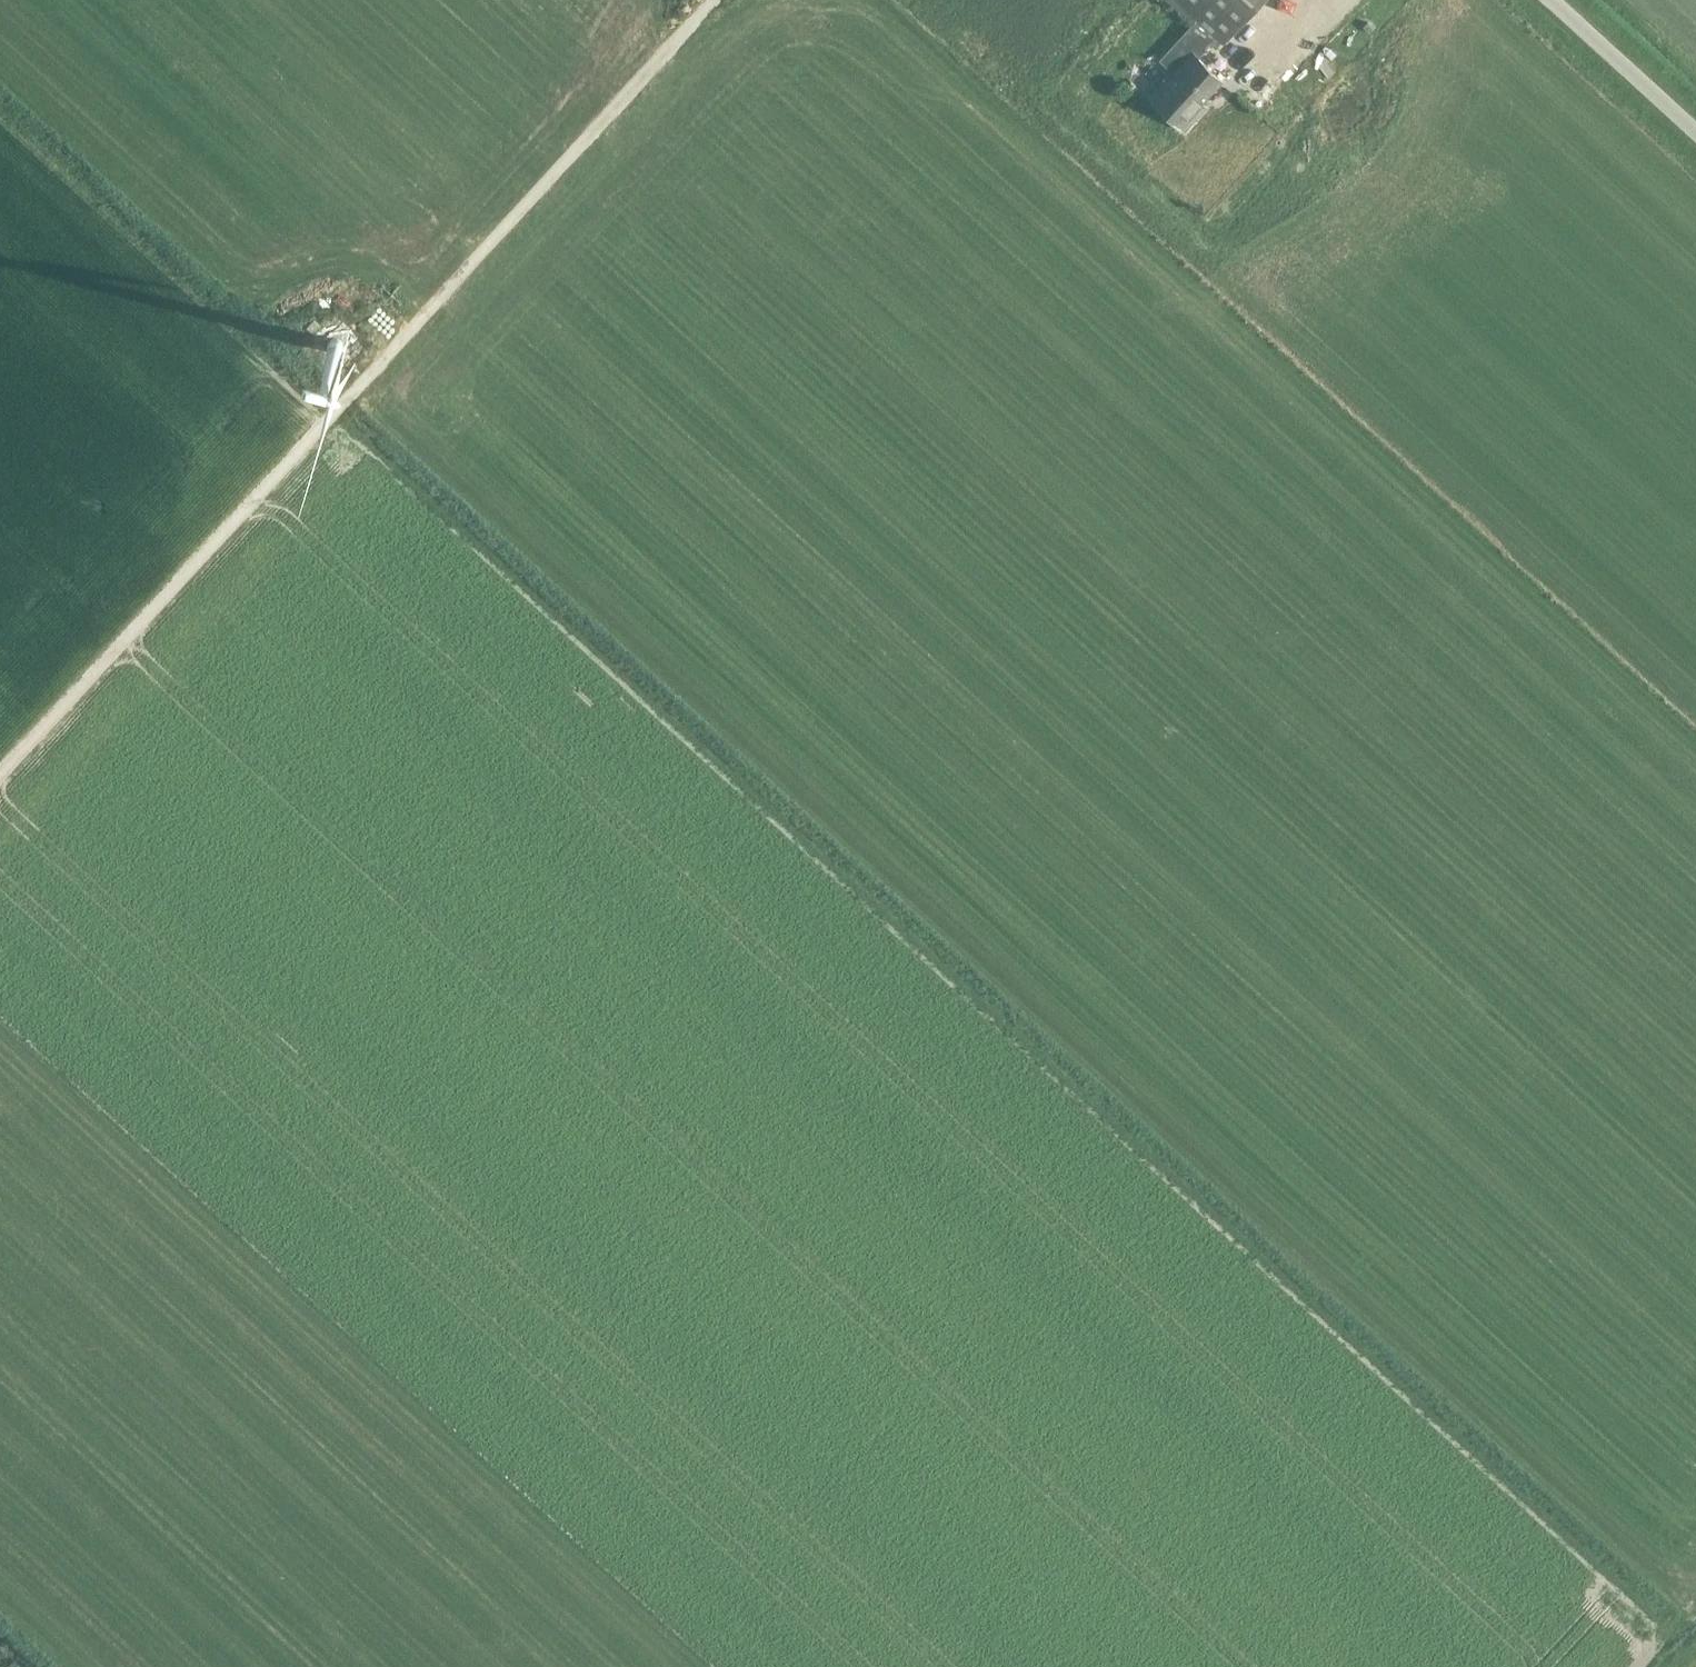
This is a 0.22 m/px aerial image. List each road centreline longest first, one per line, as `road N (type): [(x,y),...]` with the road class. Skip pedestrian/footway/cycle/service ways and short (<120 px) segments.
road 1 (track): [(0,784),(721,0)]
road 2 (unclassified): [(1695,132),(1551,0)]

